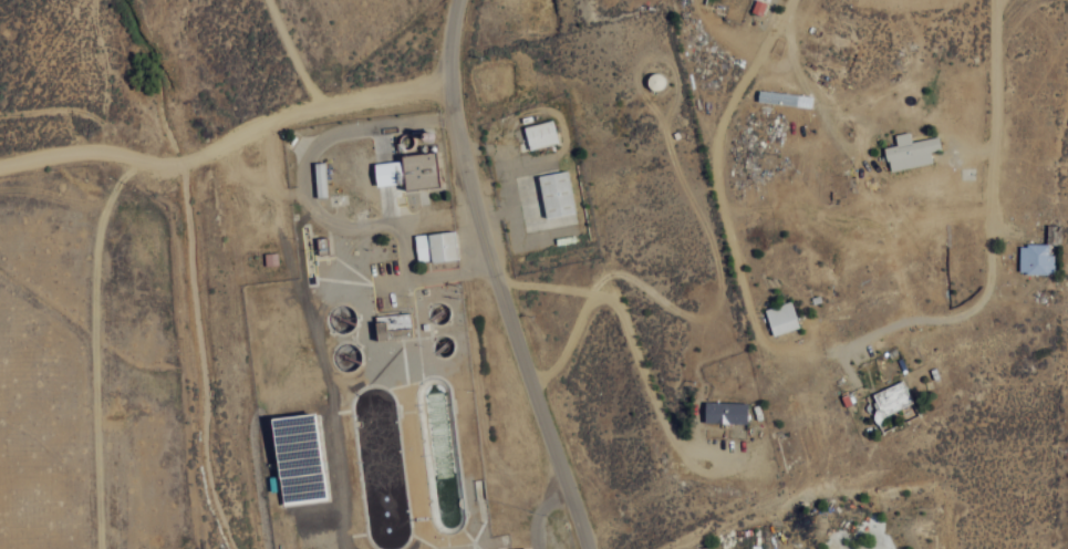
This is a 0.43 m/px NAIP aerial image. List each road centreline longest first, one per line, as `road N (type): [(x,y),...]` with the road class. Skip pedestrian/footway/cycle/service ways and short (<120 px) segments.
road 1 (residential): [(0,162),(93,147),(172,160),(314,104),(449,80)]
road 2 (tertiary): [(587,548),(492,269)]
road 3 (tertiary): [(492,269),(455,131),(449,32),(457,0)]

